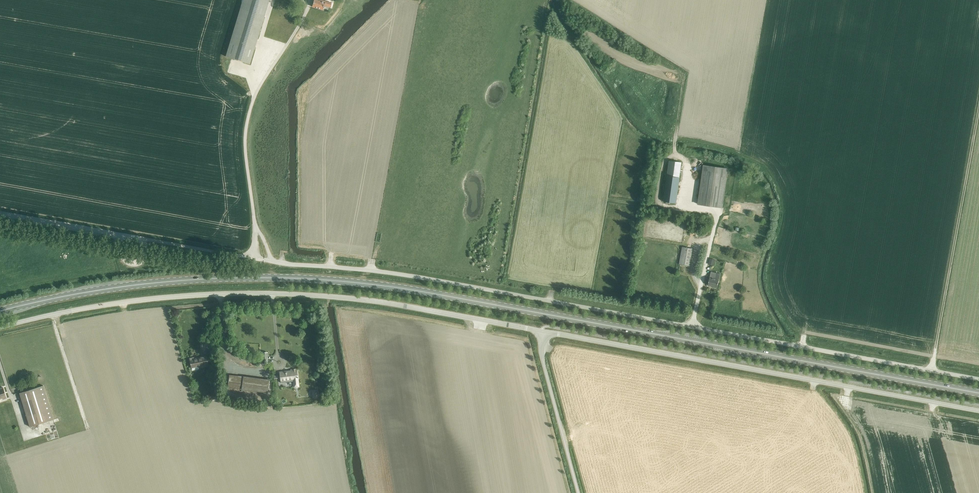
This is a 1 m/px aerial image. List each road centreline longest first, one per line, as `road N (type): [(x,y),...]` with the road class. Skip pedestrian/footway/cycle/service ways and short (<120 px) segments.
road 1 (primary): [(978,393),(333,280),(165,282),(0,311)]
road 2 (unclassified): [(271,261),(435,280),(978,379)]
road 3 (unclassified): [(0,328),(113,304),(271,294),(378,302),(542,332)]
road 4 (unclassified): [(542,332),(978,411)]
road 5 (unclassified): [(579,492),(542,332)]
road 6 (unclassified): [(120,236),(0,214)]

